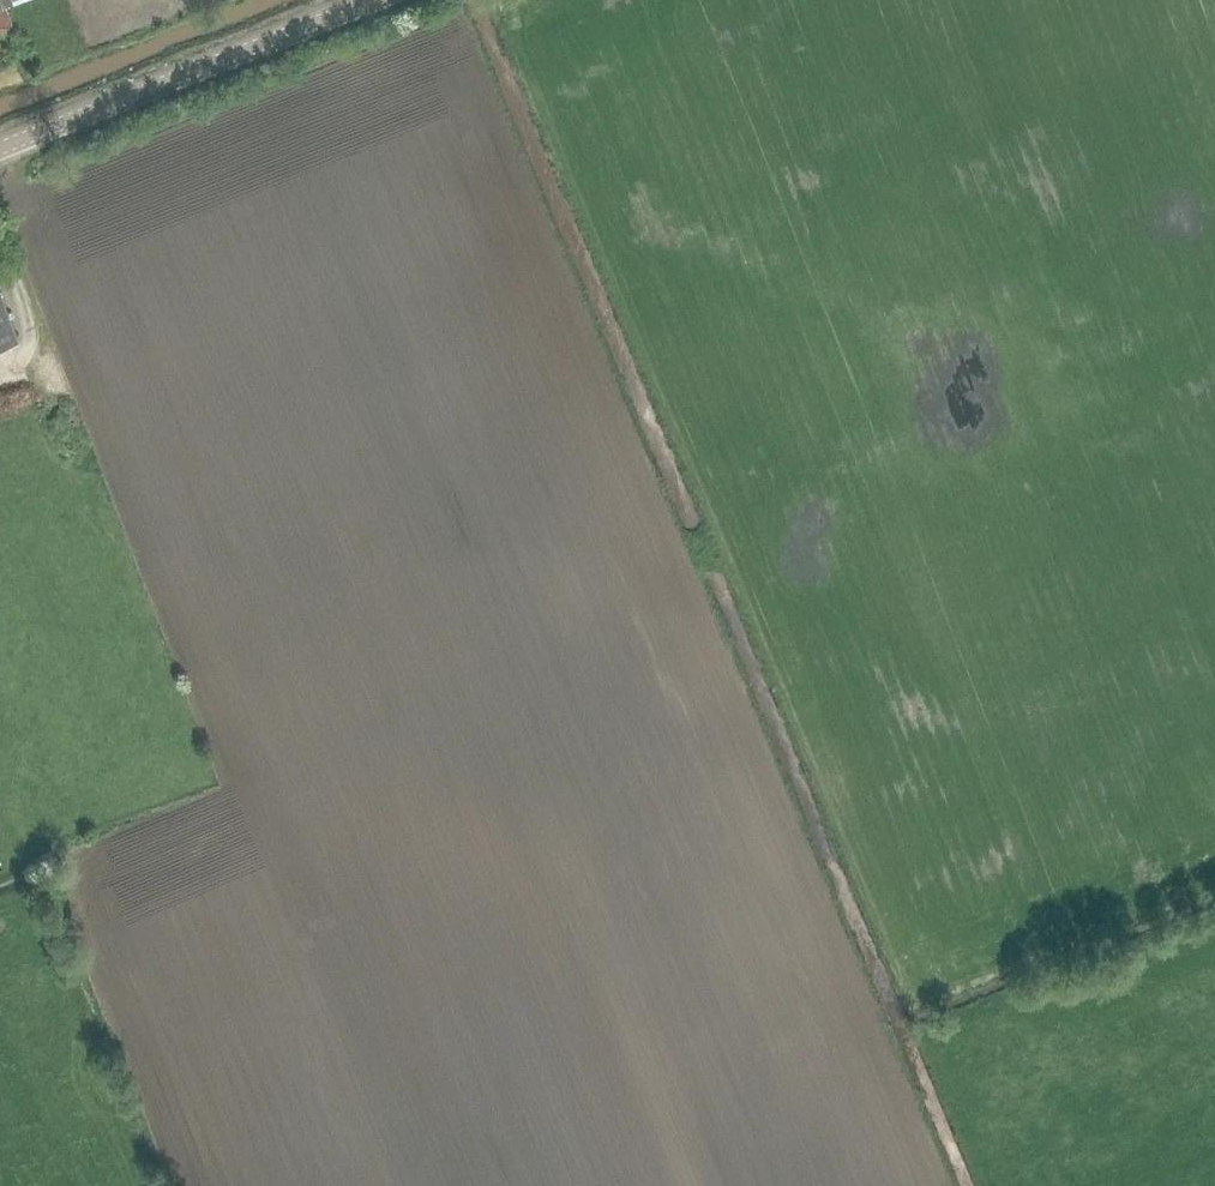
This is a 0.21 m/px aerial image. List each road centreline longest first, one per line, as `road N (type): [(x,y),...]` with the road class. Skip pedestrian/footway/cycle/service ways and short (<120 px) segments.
road 1 (tertiary): [(0,147),(369,0)]

